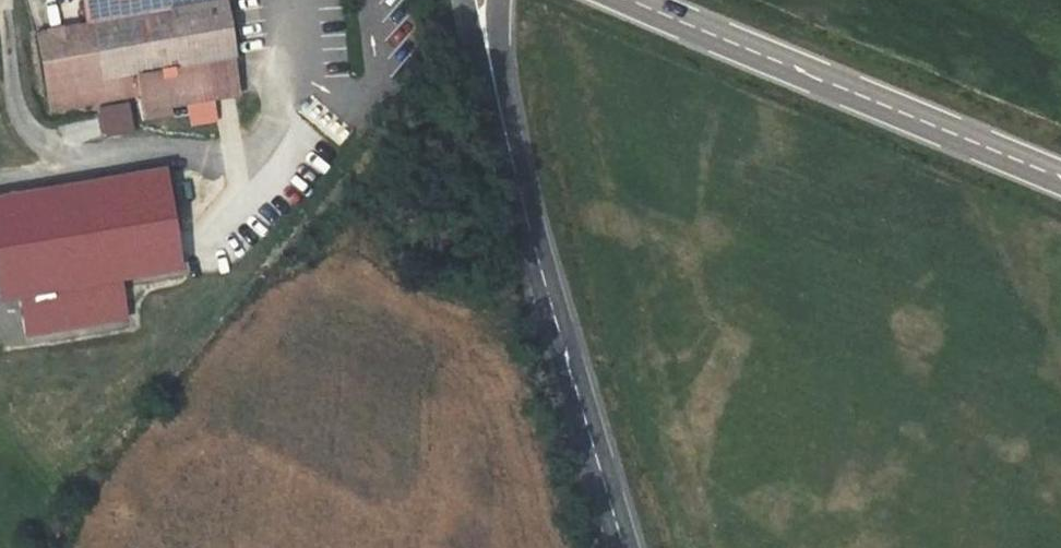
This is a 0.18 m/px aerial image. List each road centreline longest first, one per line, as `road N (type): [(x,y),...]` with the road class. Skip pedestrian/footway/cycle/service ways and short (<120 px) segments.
road 1 (tertiary): [(623,547),(564,343),(483,0)]
road 2 (secondary): [(633,0),(1060,178)]

